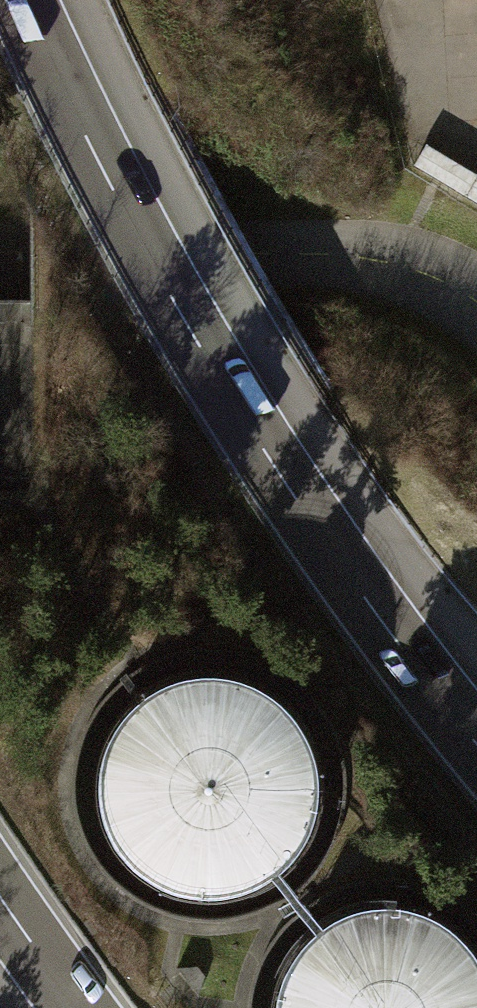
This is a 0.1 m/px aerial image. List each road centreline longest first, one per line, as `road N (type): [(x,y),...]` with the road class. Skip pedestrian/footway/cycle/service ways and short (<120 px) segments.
road 1 (motorway): [(476,744),(281,477),(174,303),(24,0)]
road 2 (unclassified): [(33,257),(360,256),(416,267),(476,298)]
road 3 (motorway): [(0,895),(79,1007)]

